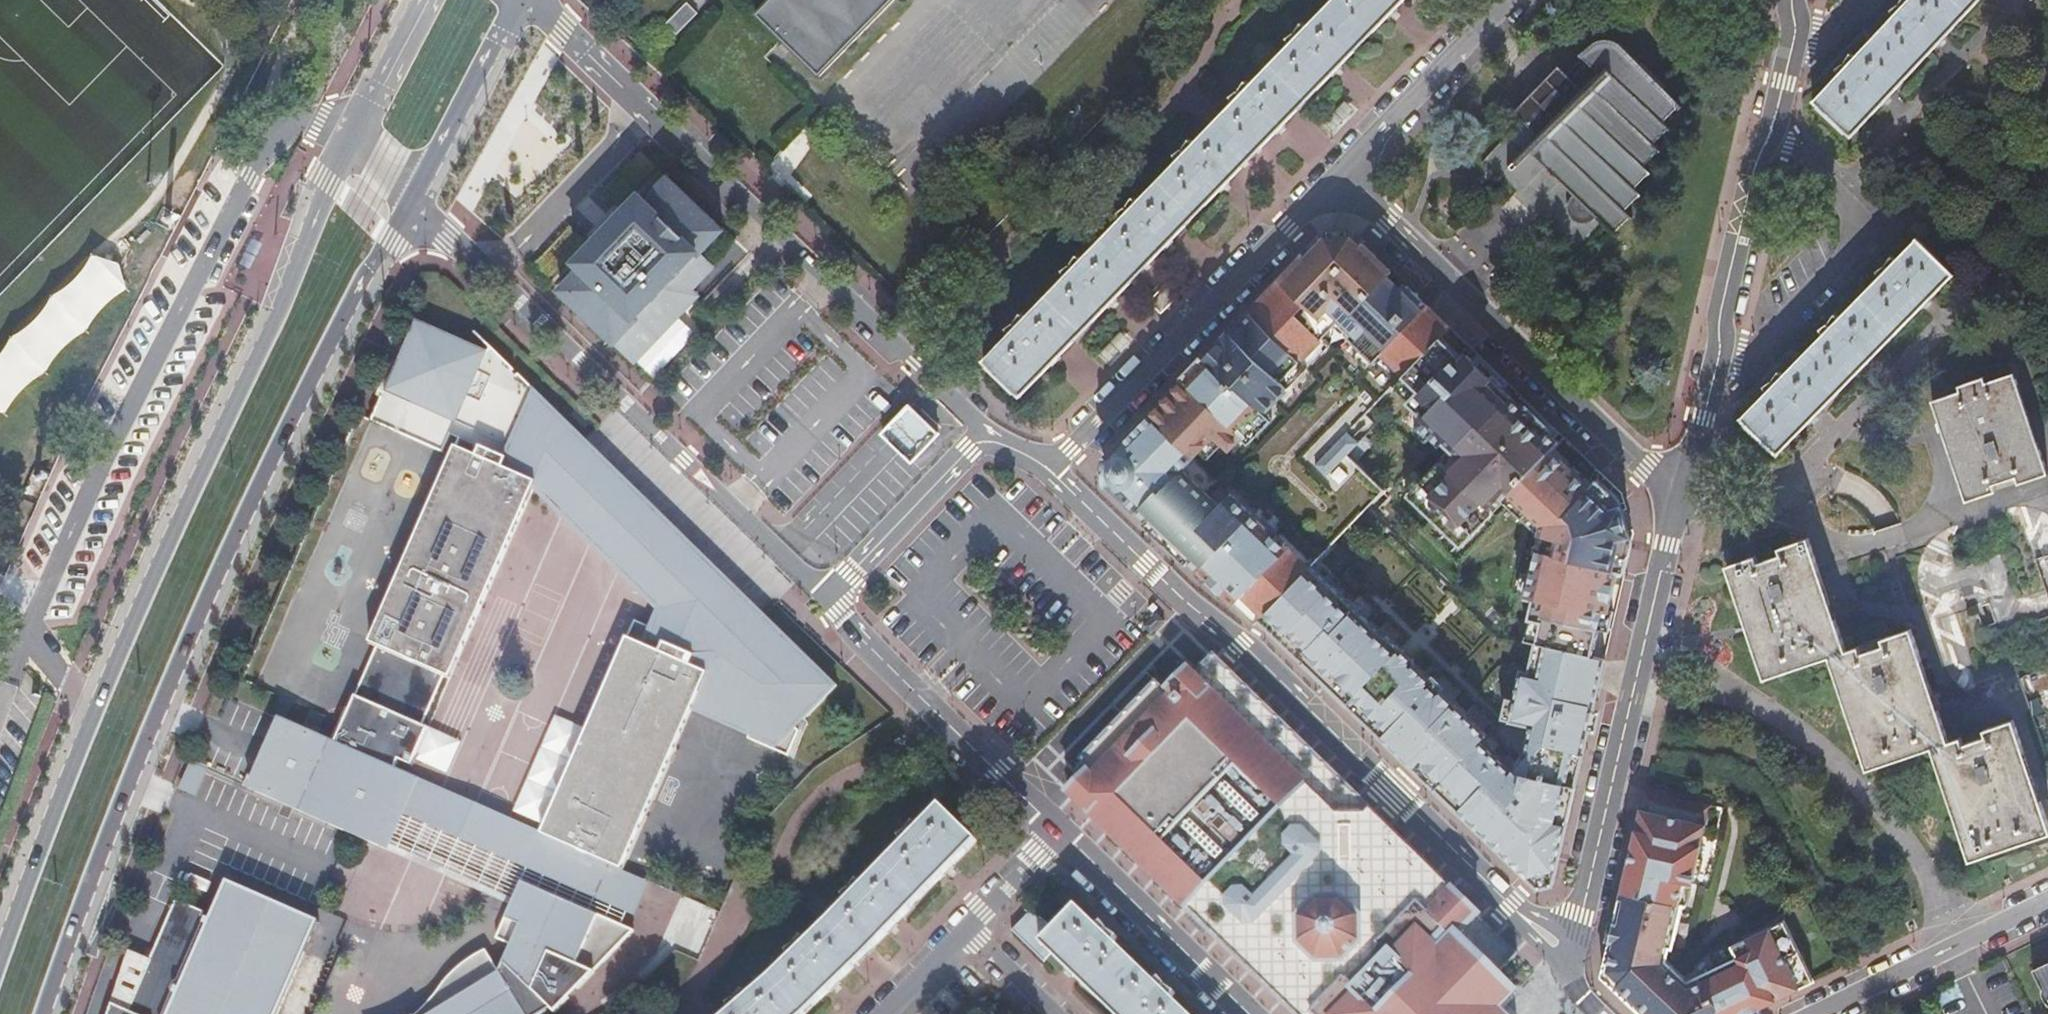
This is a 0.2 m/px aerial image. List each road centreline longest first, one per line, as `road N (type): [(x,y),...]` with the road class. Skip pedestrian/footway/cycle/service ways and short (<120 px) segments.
road 1 (primary): [(44,1013),(146,737),(222,563),(357,287),(411,200)]
road 2 (primary): [(350,135),(136,614),(0,956)]
road 3 (residential): [(1570,956),(1044,466)]
road 4 (residential): [(989,430),(529,0)]
road 5 (residential): [(411,200),(445,242),(830,597)]
road 6 (residential): [(1692,458),(1790,479),(2023,247),(2047,174)]
road 7 (residential): [(1340,175),(1646,468),(1674,510)]
road 8 (residential): [(1674,510),(1570,956)]
road 9 (residential): [(1340,175),(1044,466)]
road 10 (residential): [(1718,361),(1753,355),(1873,229),(1837,191)]
road 11 (unclassified): [(1837,191),(2015,0)]
road 12 (unclassified): [(1058,834),(1247,1013)]
road 13 (unclassified): [(2047,901),(1820,1013)]
road 14 (residential): [(1508,0),(1340,175)]
road 15 (residential): [(1770,134),(1719,320),(1718,361)]
road 16 (primary): [(411,200),(503,28),(526,0)]
road 17 (unclassified): [(989,430),(830,597)]
road 18 (residential): [(830,597),(946,725)]
road 19 (unclassified): [(946,725),(1058,834)]
road 20 (primary): [(423,0),(350,135)]
road 21 (residential): [(1058,834),(968,929)]
road 22 (residential): [(968,929),(876,1013)]
road 23 (unclassified): [(1056,1013),(968,929)]

